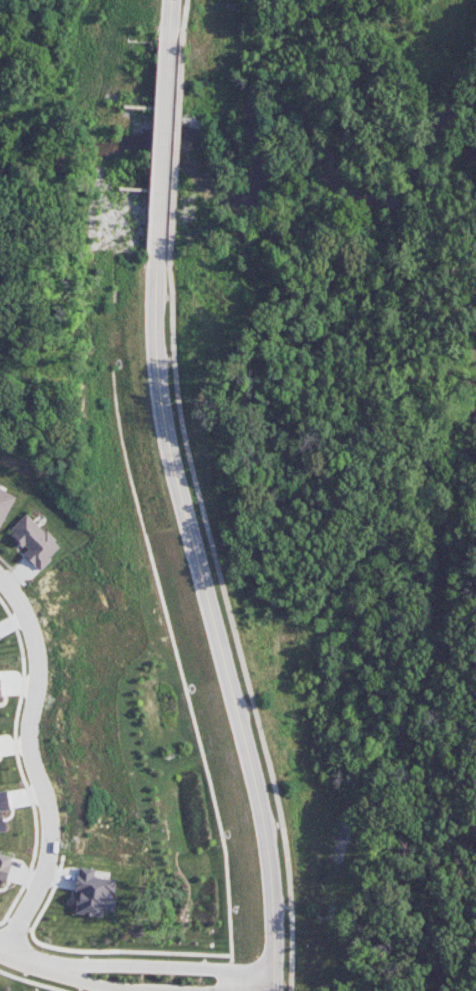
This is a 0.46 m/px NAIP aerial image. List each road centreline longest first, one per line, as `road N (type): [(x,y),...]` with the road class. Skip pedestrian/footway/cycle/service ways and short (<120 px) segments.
road 1 (tertiary): [(275,990),(272,855),(154,382),(155,258)]
road 2 (residential): [(0,579),(36,632),(30,735),(52,846),(2,953)]
road 3 (residential): [(218,990),(223,982),(216,969),(86,964),(66,971),(91,987),(192,990)]
road 4 (tertiary): [(155,258),(169,27)]

